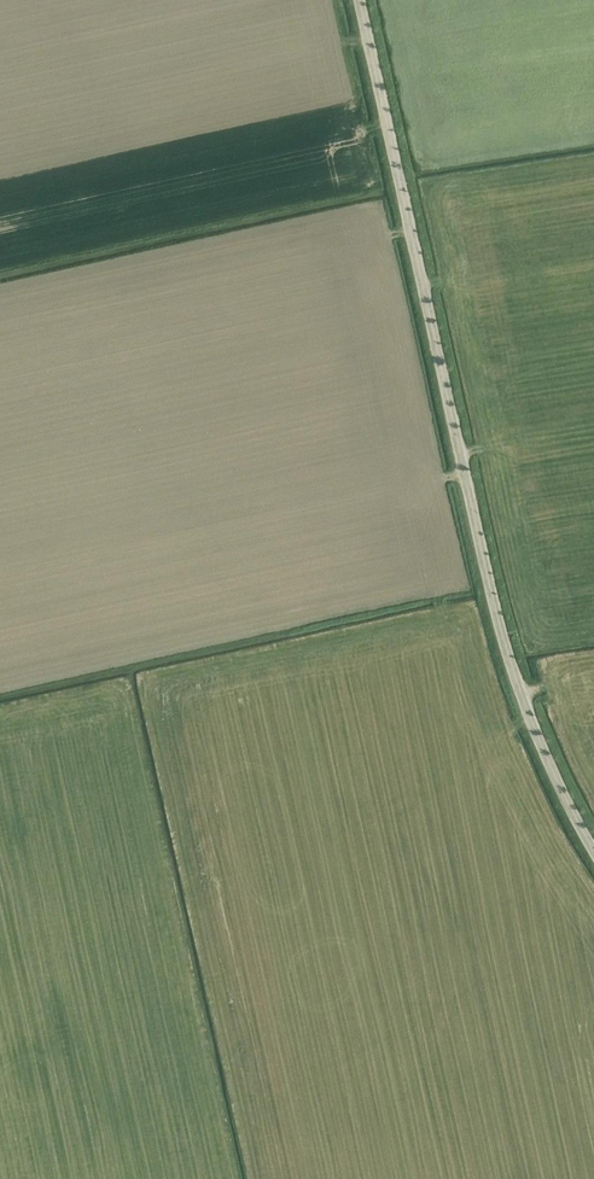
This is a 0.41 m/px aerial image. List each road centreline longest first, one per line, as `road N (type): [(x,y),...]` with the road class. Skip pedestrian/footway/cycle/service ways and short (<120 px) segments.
road 1 (unclassified): [(593,830),(540,735),(518,667),(370,0)]

